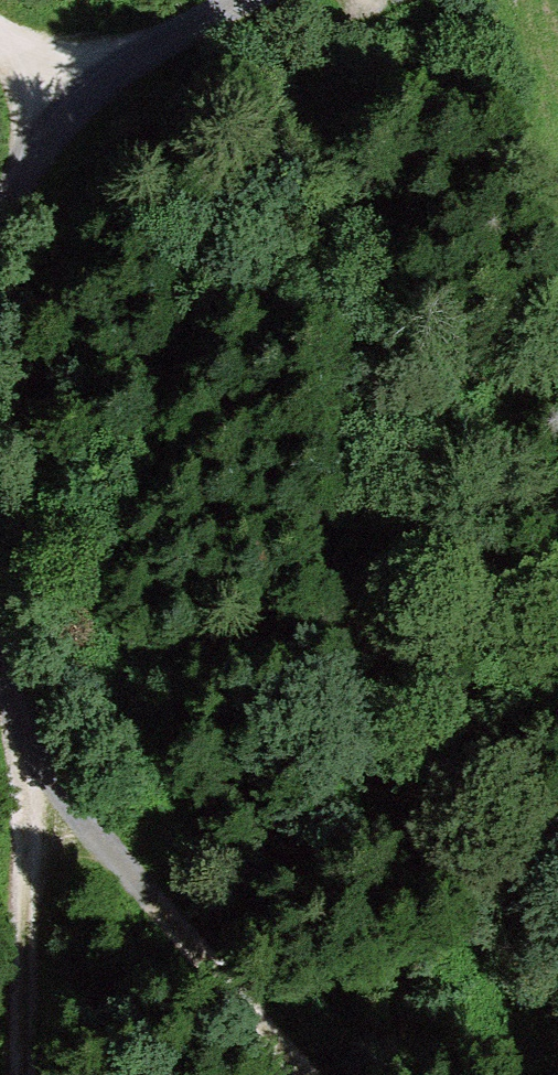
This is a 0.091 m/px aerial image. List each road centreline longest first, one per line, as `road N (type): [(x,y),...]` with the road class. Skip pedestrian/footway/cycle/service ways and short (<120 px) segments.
road 1 (track): [(327,1074),(134,868),(22,681),(0,618)]
road 2 (track): [(35,1074),(22,681)]
road 3 (track): [(71,92),(264,0)]
road 4 (track): [(0,264),(71,92)]

